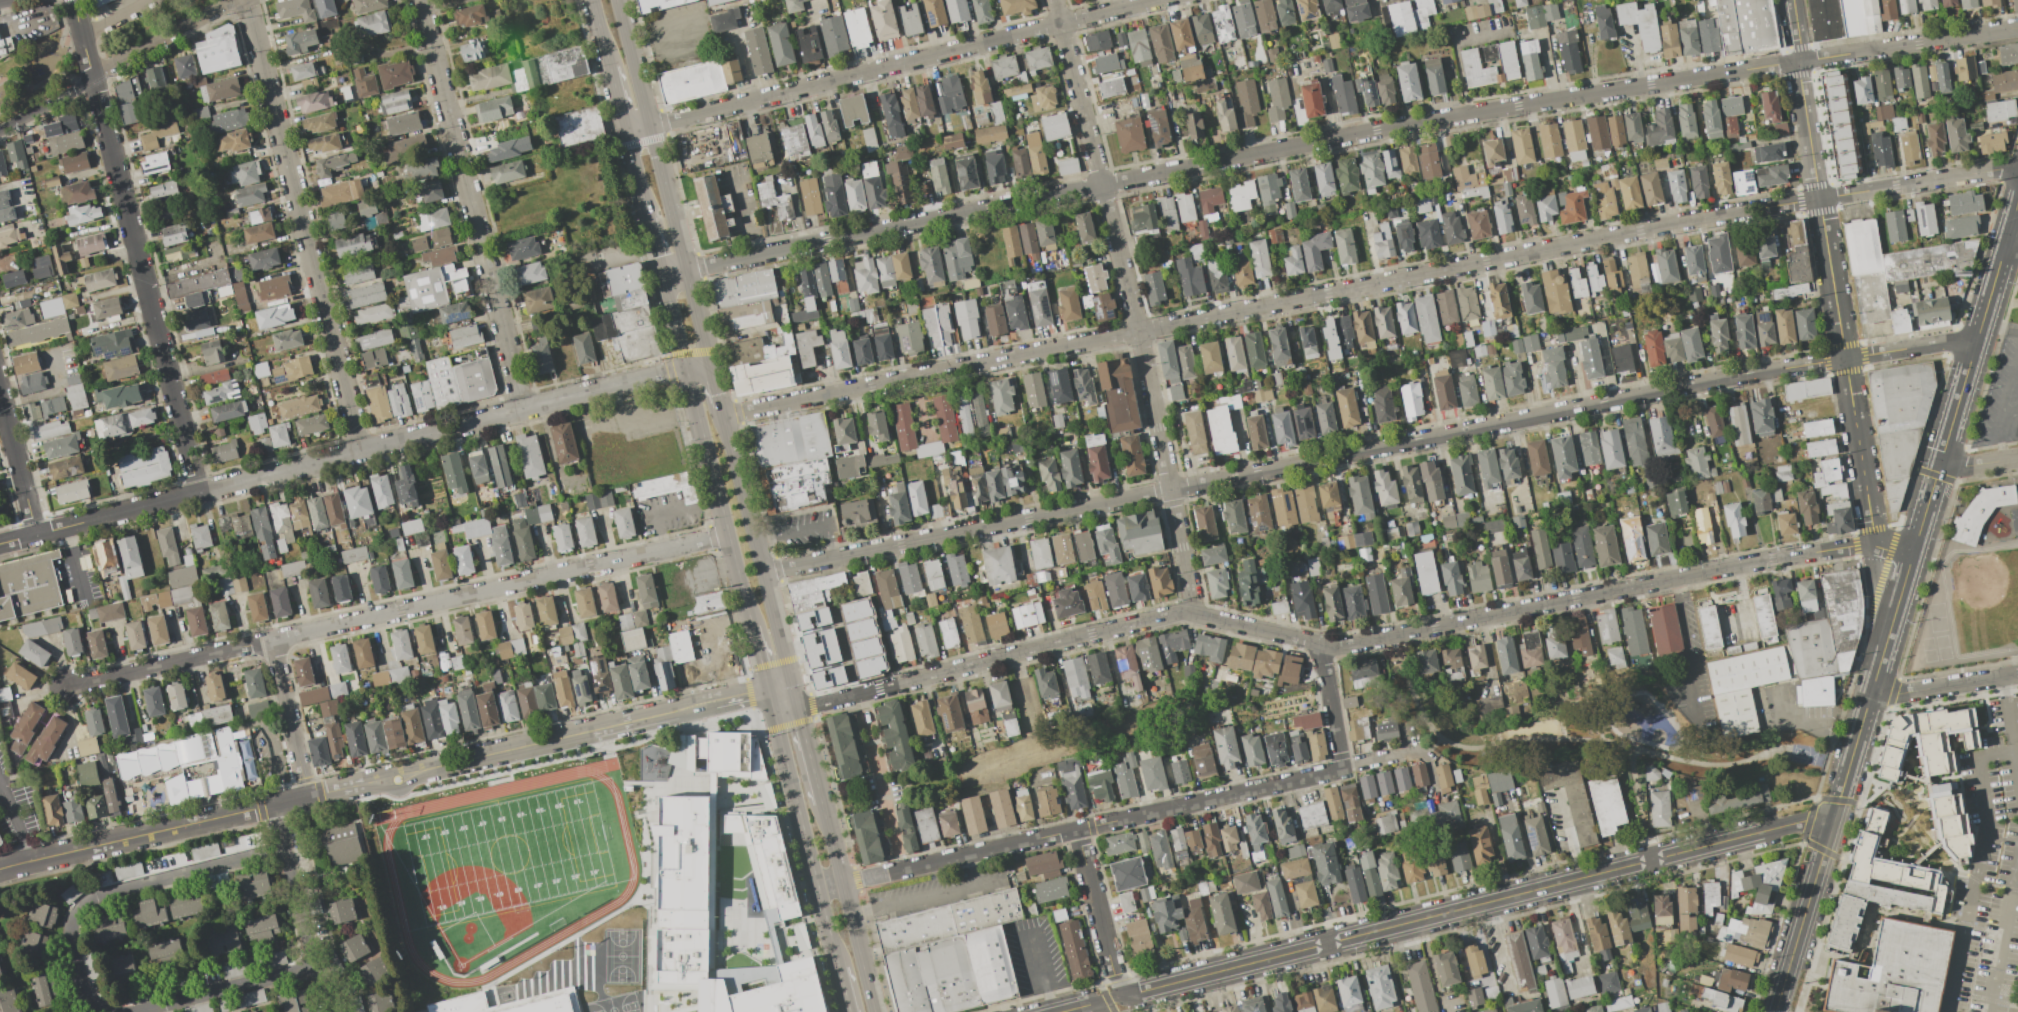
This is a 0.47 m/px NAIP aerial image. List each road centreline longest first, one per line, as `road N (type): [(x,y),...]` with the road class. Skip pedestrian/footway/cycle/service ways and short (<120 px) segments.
road 1 (residential): [(2017,27),(1376,130),(685,270)]
road 2 (residential): [(2017,167),(1702,219),(723,417)]
road 3 (residential): [(1977,338),(1733,377),(1170,490)]
road 4 (residential): [(770,696),(751,692),(0,873)]
road 5 (residential): [(686,369),(0,548)]
road 6 (residential): [(1870,544),(1338,647),(1195,614)]
road 7 (residential): [(728,535),(69,687)]
road 8 (residential): [(1762,832),(1120,997)]
road 9 (residential): [(649,126),(1155,0)]
road 10 (residential): [(1342,769),(842,884)]
road 11 (residential): [(190,497),(73,0)]
road 12 (residential): [(1170,490),(1054,0)]
road 13 (residential): [(357,455),(245,0)]
road 14 (residential): [(516,412),(419,0)]
road 15 (residential): [(1170,490),(762,573)]
road 16 (residential): [(1195,614),(812,706),(796,702)]
road 17 (primary): [(710,367),(616,0)]
road 18 (primary): [(663,276),(752,627)]
road 19 (residential): [(1818,199),(1870,544)]
road 20 (residential): [(285,853),(97,902),(73,951),(79,980),(110,1010),(130,1011)]
road 21 (primary): [(796,702),(720,406)]
road 22 (secondary): [(1977,338),(1893,618)]
road 23 (residential): [(0,133),(235,0)]
road 24 (secondary): [(1839,800),(1775,1011)]
road 25 (residential): [(274,807),(327,1011)]
road 26 (residential): [(1792,0),(1818,199)]
road 27 (residential): [(144,1011),(314,966)]
road 28 (residential): [(1120,997),(1077,829)]
road 29 (residential): [(310,799),(272,641)]
road 30 (residential): [(2017,674),(1869,698)]
road 31 (residential): [(33,540),(0,404)]
road 32 (primary): [(874,1011),(842,884)]
road 33 (residential): [(1342,769),(1319,643)]
road 34 (primary): [(770,696),(801,819)]
road 35 (residential): [(1195,614),(1170,490)]

